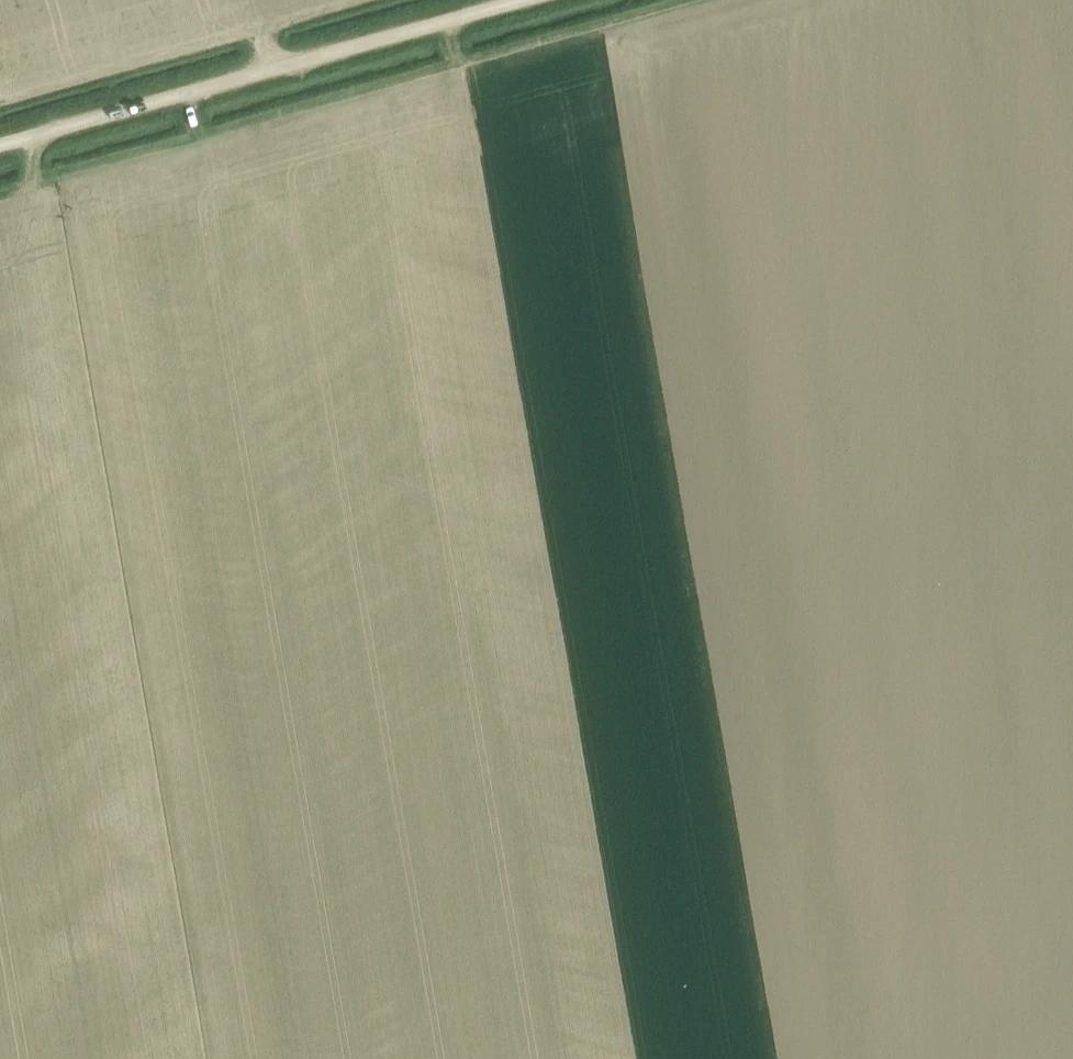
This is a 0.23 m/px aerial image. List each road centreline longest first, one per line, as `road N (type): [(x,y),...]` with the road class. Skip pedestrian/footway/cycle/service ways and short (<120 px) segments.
road 1 (unclassified): [(0,148),(534,0)]

